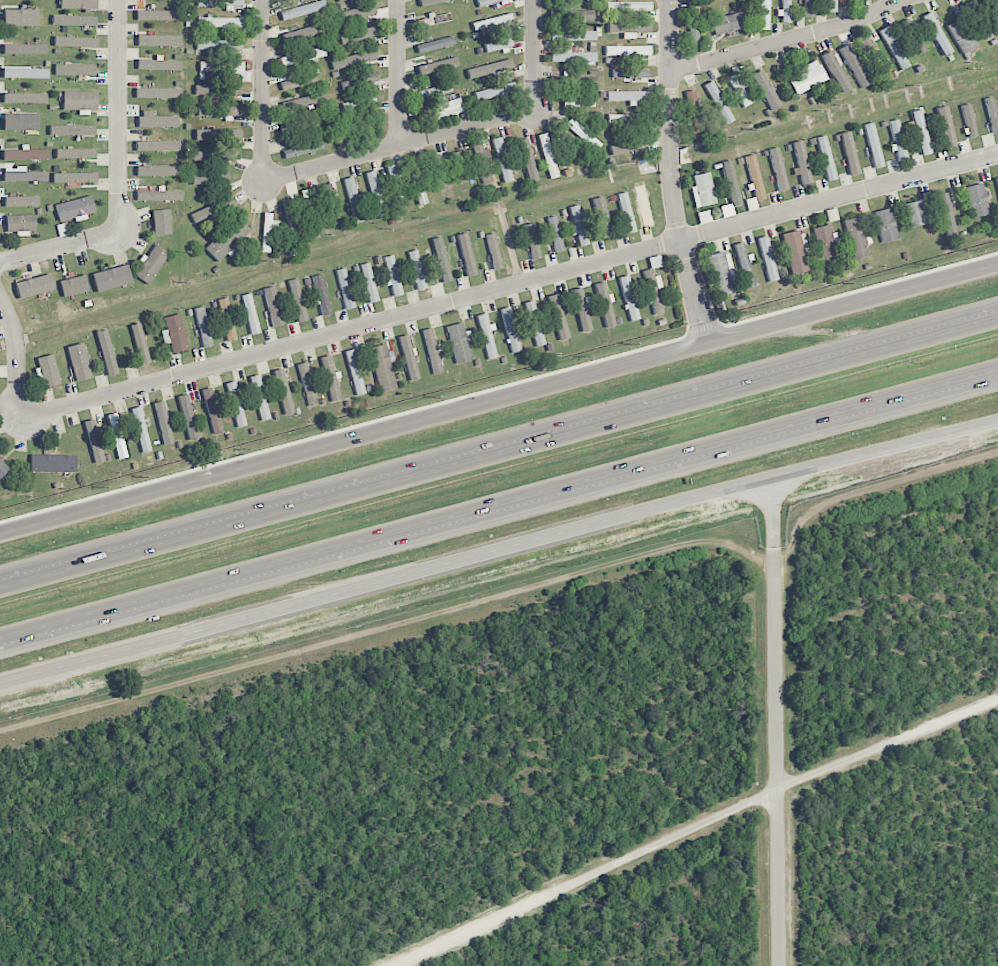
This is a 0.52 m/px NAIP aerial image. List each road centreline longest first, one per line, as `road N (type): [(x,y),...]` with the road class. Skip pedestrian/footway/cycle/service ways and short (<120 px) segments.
road 1 (residential): [(0,734),(712,540),(775,547),(811,512),(997,457)]
road 2 (motorway): [(997,320),(0,590)]
road 3 (motorway): [(0,638),(997,369)]
road 4 (secondary): [(997,266),(0,535)]
road 5 (secondary): [(0,684),(997,417)]
road 6 (residential): [(18,418),(997,154)]
road 7 (residential): [(997,703),(778,789),(402,965)]
road 8 (residential): [(780,965),(775,547)]
road 9 (residential): [(708,344),(669,169),(668,0)]
road 10 (residential): [(261,182),(534,110)]
road 11 (residential): [(903,0),(846,24),(669,72)]
road 12 (residential): [(119,229),(119,0)]
road 13 (residential): [(261,0),(261,182)]
road 14 (residential): [(398,0),(398,145)]
road 15 (residential): [(0,262),(119,229)]
road 16 (residential): [(18,418),(20,356),(0,301)]

